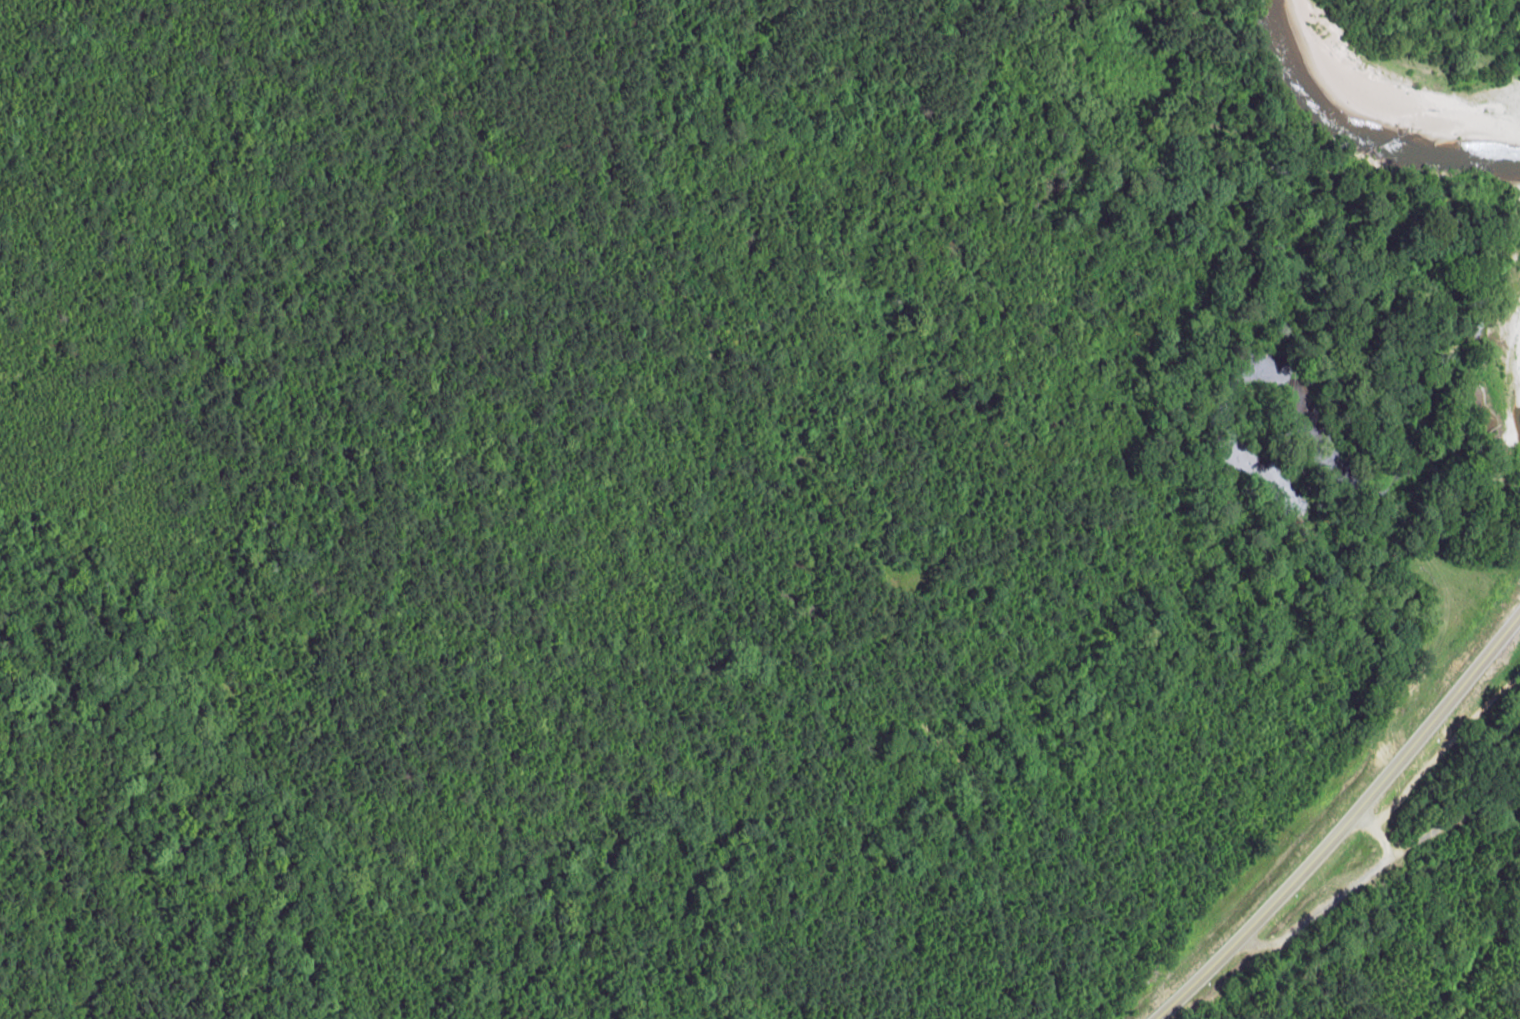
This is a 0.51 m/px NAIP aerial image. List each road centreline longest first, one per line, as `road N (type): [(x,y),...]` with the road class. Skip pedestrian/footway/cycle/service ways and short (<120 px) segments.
road 1 (secondary): [(1152,1018),(1359,808),(1519,610)]

